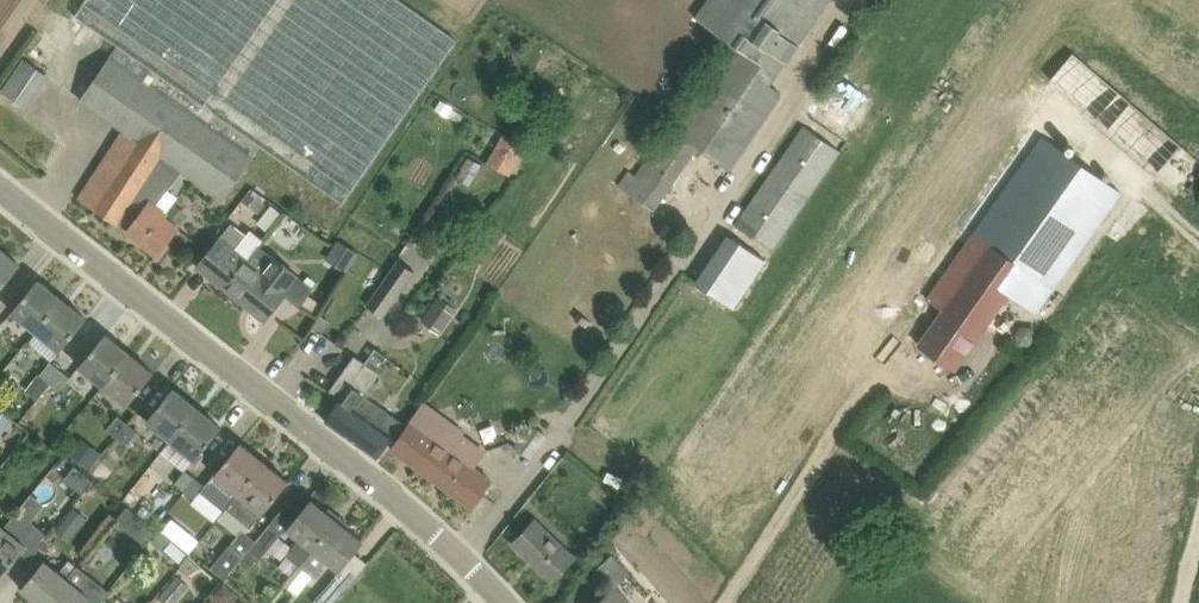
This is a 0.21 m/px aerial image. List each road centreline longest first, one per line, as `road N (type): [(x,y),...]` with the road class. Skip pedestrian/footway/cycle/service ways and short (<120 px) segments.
road 1 (unclassified): [(502,602),(410,509),(0,185)]

